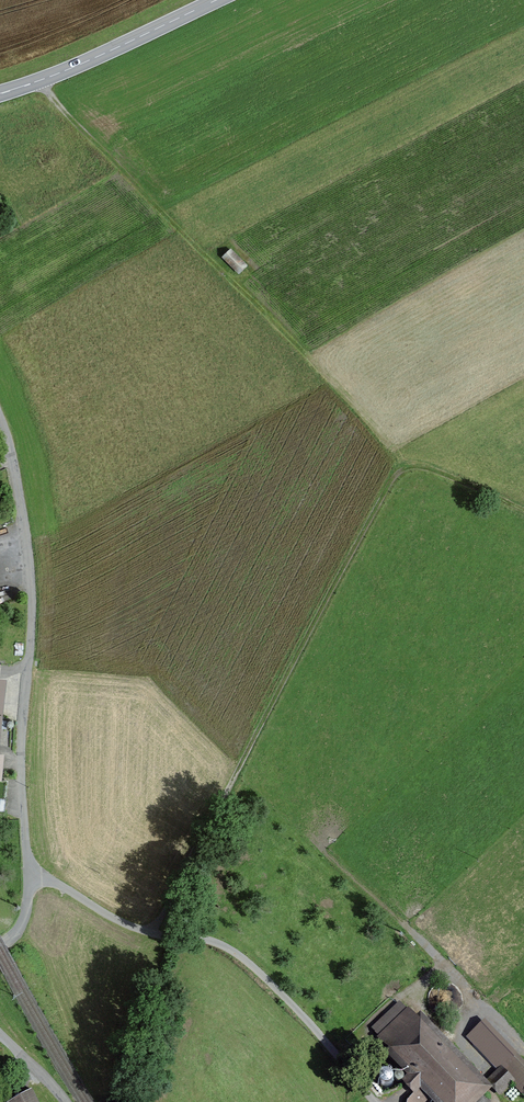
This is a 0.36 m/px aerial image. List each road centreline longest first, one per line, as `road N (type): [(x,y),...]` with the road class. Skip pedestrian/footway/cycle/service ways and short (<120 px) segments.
road 1 (track): [(153,933),(402,462)]
road 2 (track): [(402,462),(39,81)]
road 3 (unclassified): [(30,873),(32,603),(24,511),(0,413)]
road 4 (unclassified): [(30,873),(124,923),(210,941),(240,956),(374,1101)]
road 5 (secondary): [(217,0),(0,93)]
road 6 (track): [(402,462),(439,469),(523,509)]

